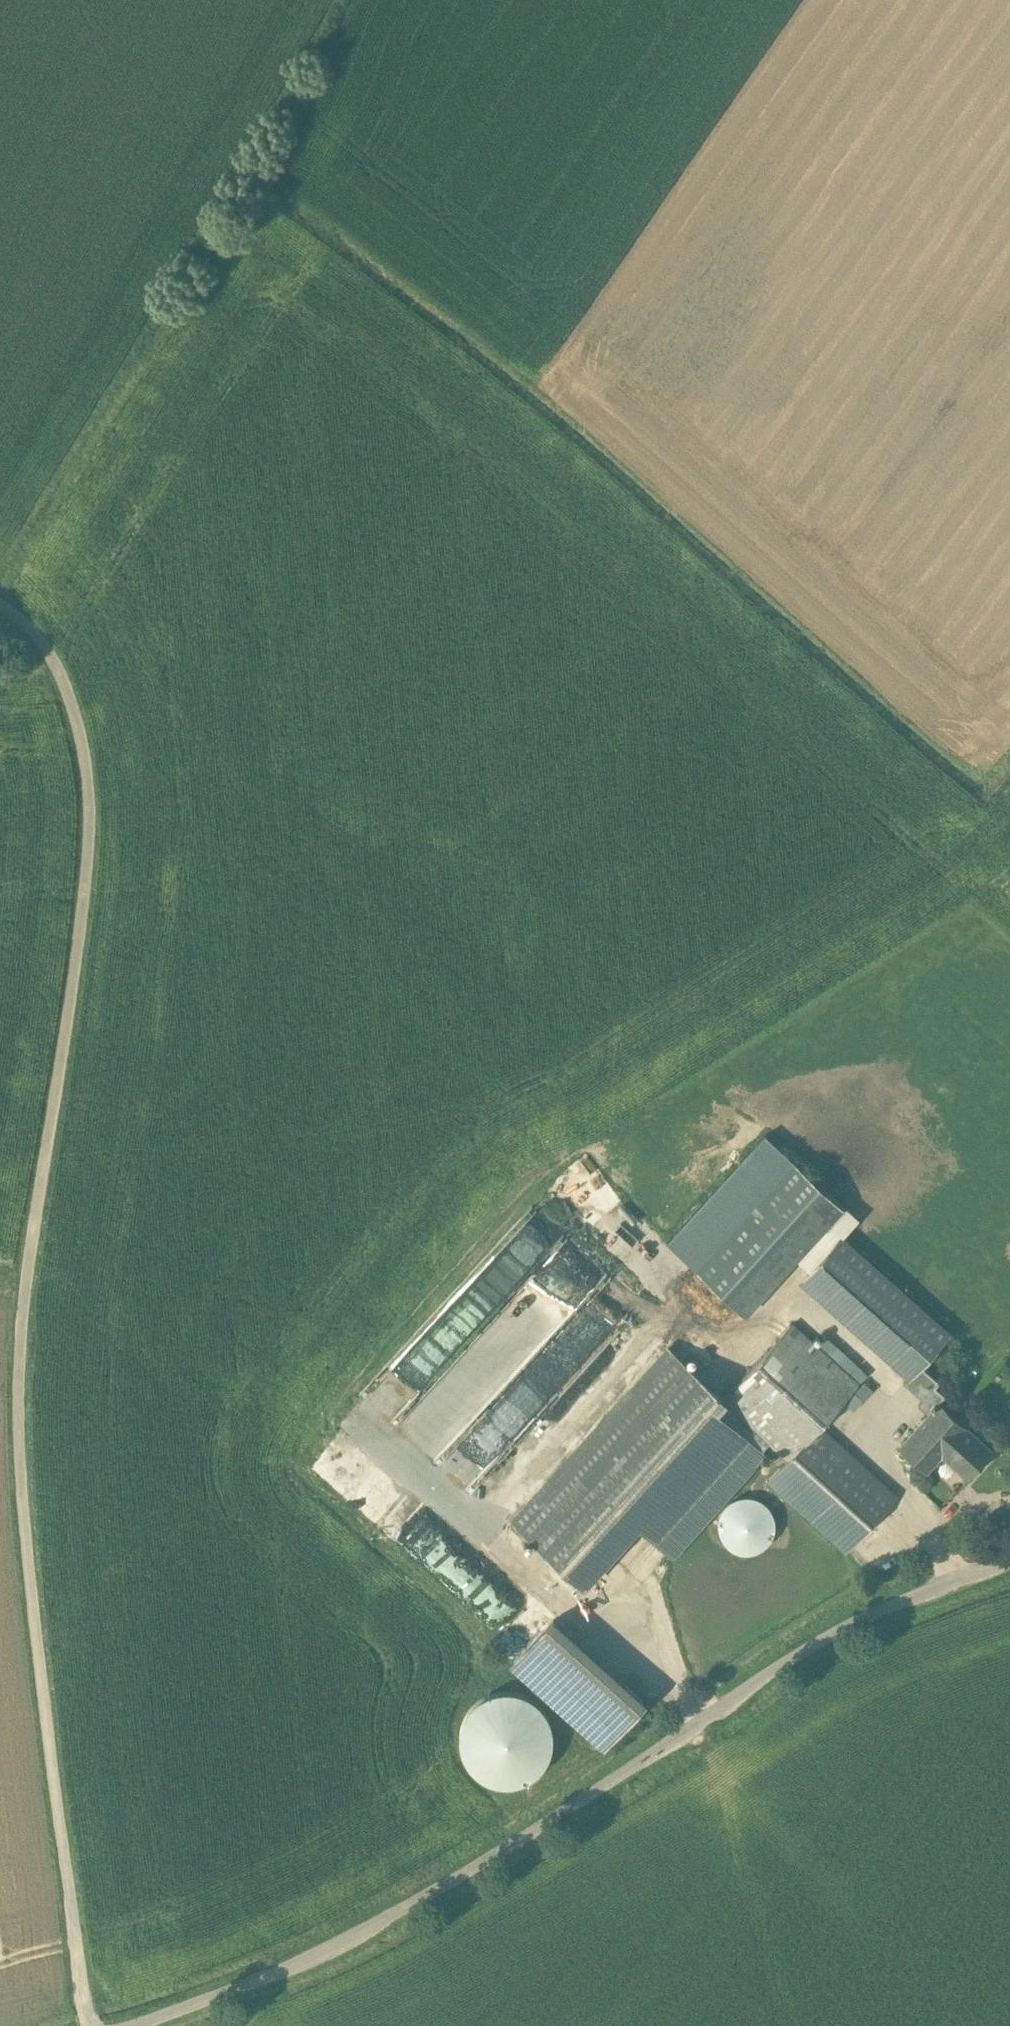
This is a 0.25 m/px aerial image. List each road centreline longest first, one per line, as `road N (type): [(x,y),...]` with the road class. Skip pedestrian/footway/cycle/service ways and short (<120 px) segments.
road 1 (unclassified): [(0,601),(34,628),(76,701),(93,814),(60,1090),(32,1238),(23,1448),(33,1588),(91,2025)]
road 2 (unclassified): [(134,2025),(359,1935),(591,1797),(817,1646),(877,1612),(1009,1564)]

